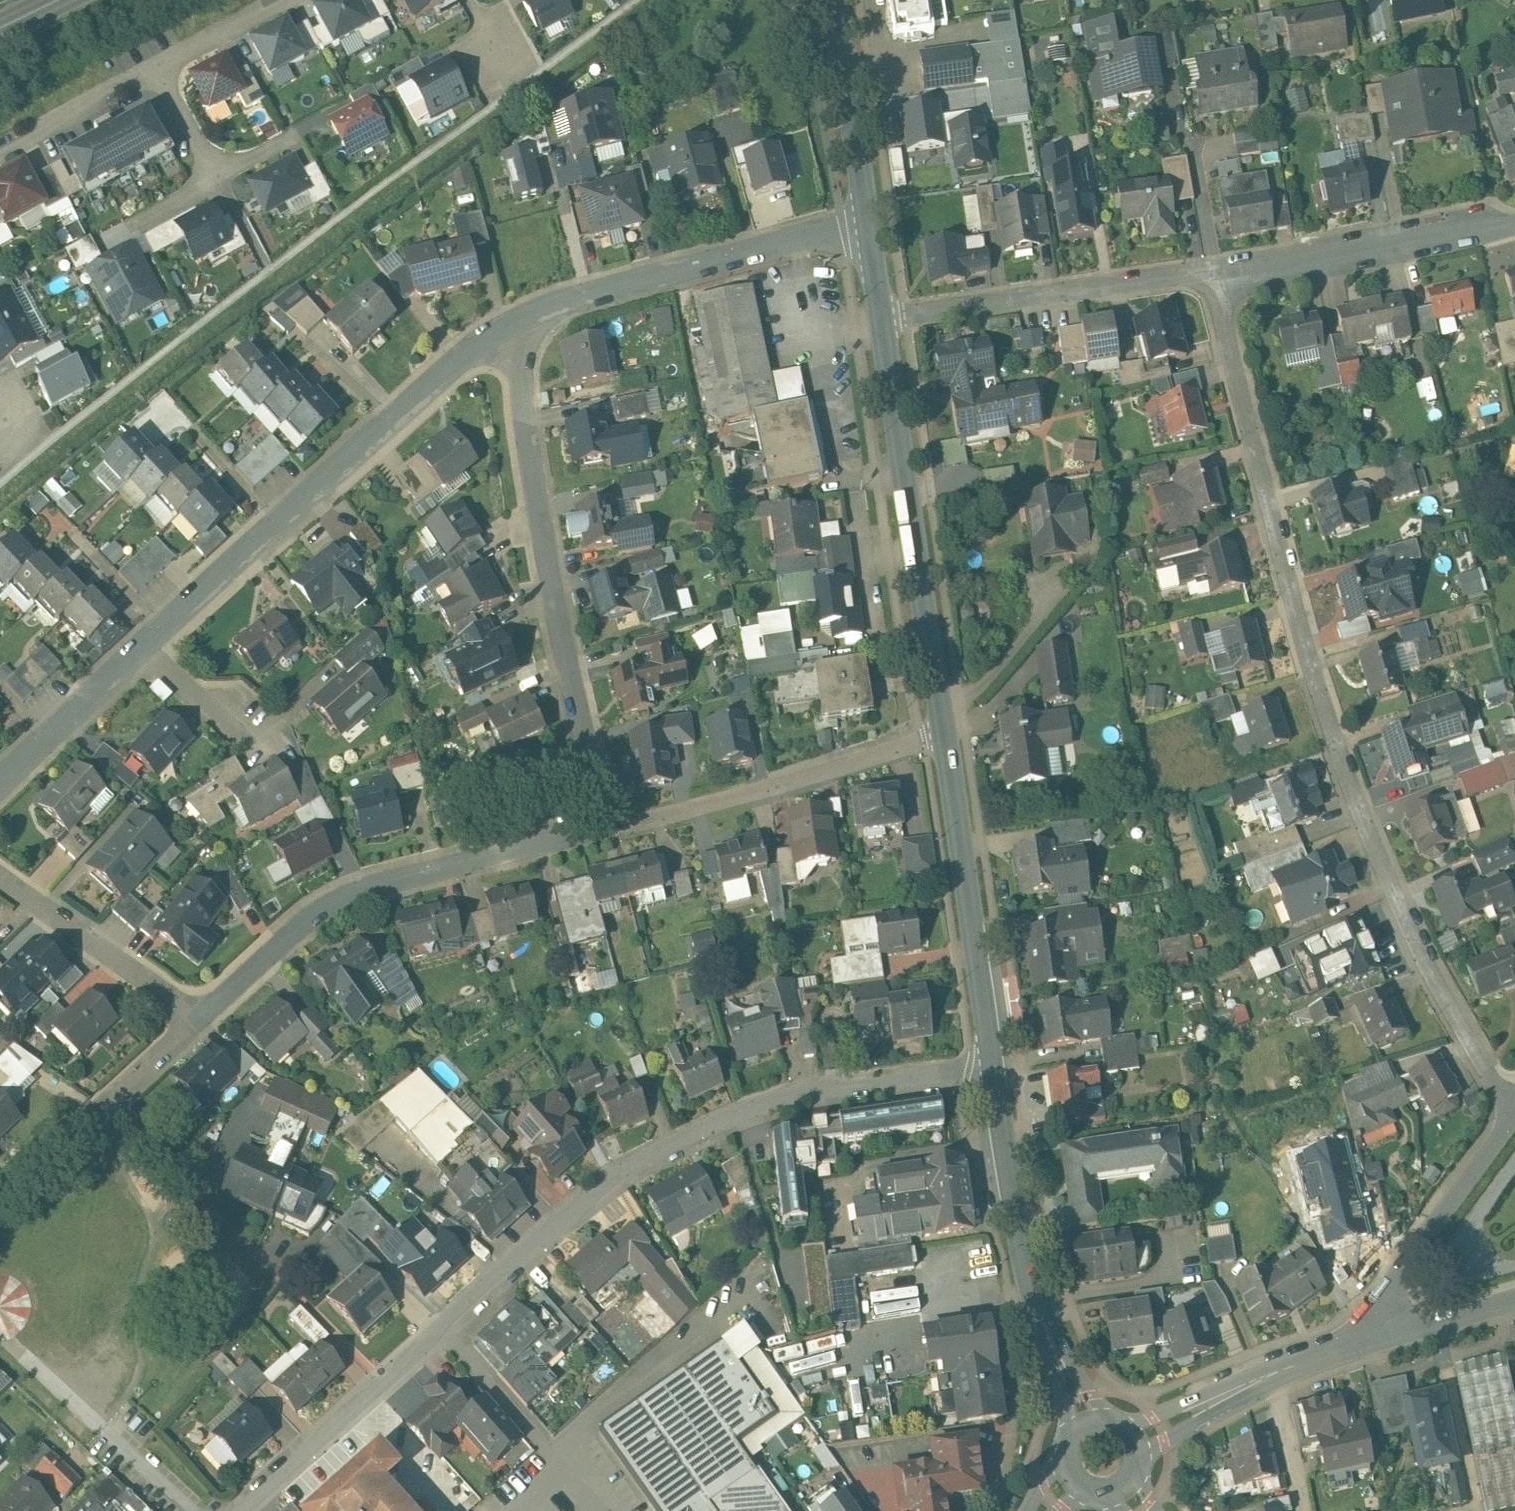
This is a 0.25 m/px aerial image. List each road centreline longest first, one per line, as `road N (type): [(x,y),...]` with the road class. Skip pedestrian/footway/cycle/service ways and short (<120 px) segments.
road 1 (residential): [(1496,1082),(1428,971),(1359,815),(1285,574),(1213,273)]
road 2 (residential): [(505,334),(434,388),(0,784)]
road 3 (residential): [(441,1328),(626,1168),(700,1131),(771,1102),(995,1060)]
road 4 (residential): [(505,334),(544,588),(599,834)]
road 5 (residential): [(599,834),(341,898),(279,943),(204,1018)]
road 6 (secondary): [(878,317),(945,732)]
road 7 (residential): [(863,227),(565,305),(505,334)]
road 8 (secondary): [(995,1060),(1038,1285),(1084,1418)]
road 9 (residential): [(945,732),(767,791),(599,834)]
road 10 (residential): [(1213,273),(878,317)]
road 11 (secondary): [(945,732),(995,1060)]
road 12 (residential): [(1514,227),(1213,273)]
road 13 (residential): [(1138,1435),(1272,1373),(1402,1331)]
road 14 (residential): [(243,1510),(441,1328)]
road 15 (residential): [(1402,1331),(1395,1295),(1402,1267),(1512,1112)]
road 16 (residential): [(0,879),(204,1018)]
road 17 (residential): [(158,66),(269,270)]
road 18 (secondary): [(834,0),(863,227)]
road 19 (residential): [(0,152),(158,66)]
road 20 (residential): [(441,1328),(544,1445)]
road 21 (residential): [(204,1018),(96,1112)]
road 22 (residential): [(158,66),(281,0)]

